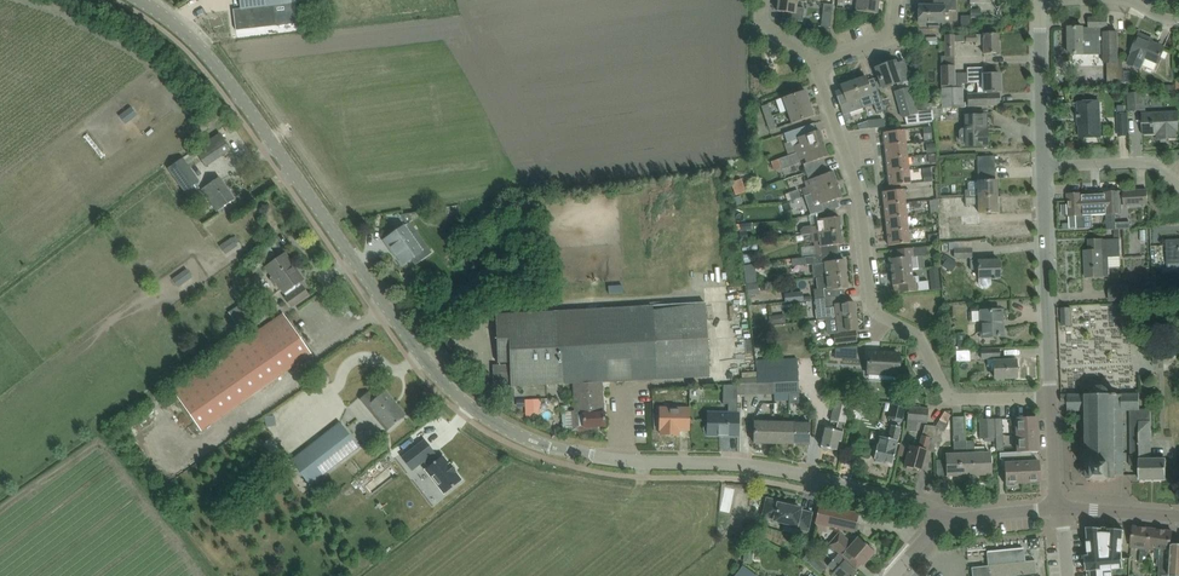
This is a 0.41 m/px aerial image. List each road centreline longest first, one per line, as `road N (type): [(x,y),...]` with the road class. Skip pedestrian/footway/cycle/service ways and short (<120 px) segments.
road 1 (tertiary): [(943,523),(926,507),(760,468),(649,463),(552,446),(480,415),(422,359),(197,41),(142,0)]
road 2 (residential): [(1051,400),(951,399),(919,336),(873,310),(859,191),(817,63)]
road 3 (residential): [(1051,400),(1044,166)]
road 4 (residential): [(1044,166),(1041,3)]
road 5 (residential): [(1044,166),(1149,163),(1178,184)]
road 6 (residential): [(1178,20),(1132,5),(1041,3)]
road 7 (tertiary): [(1059,509),(1178,519)]

